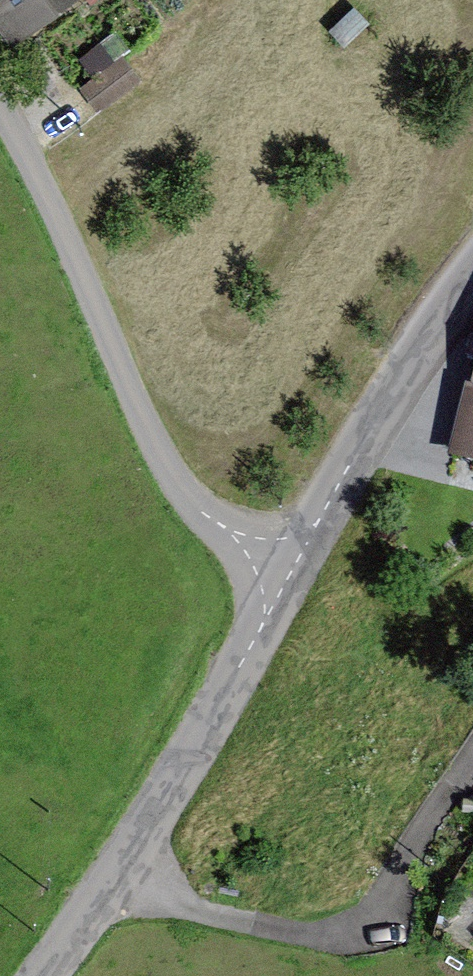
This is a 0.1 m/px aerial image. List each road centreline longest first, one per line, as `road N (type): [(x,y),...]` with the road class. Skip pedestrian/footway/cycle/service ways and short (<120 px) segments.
road 1 (residential): [(0,144),(176,500),(284,599)]
road 2 (residential): [(38,975),(105,886),(284,599)]
road 3 (residential): [(284,599),(472,271)]

